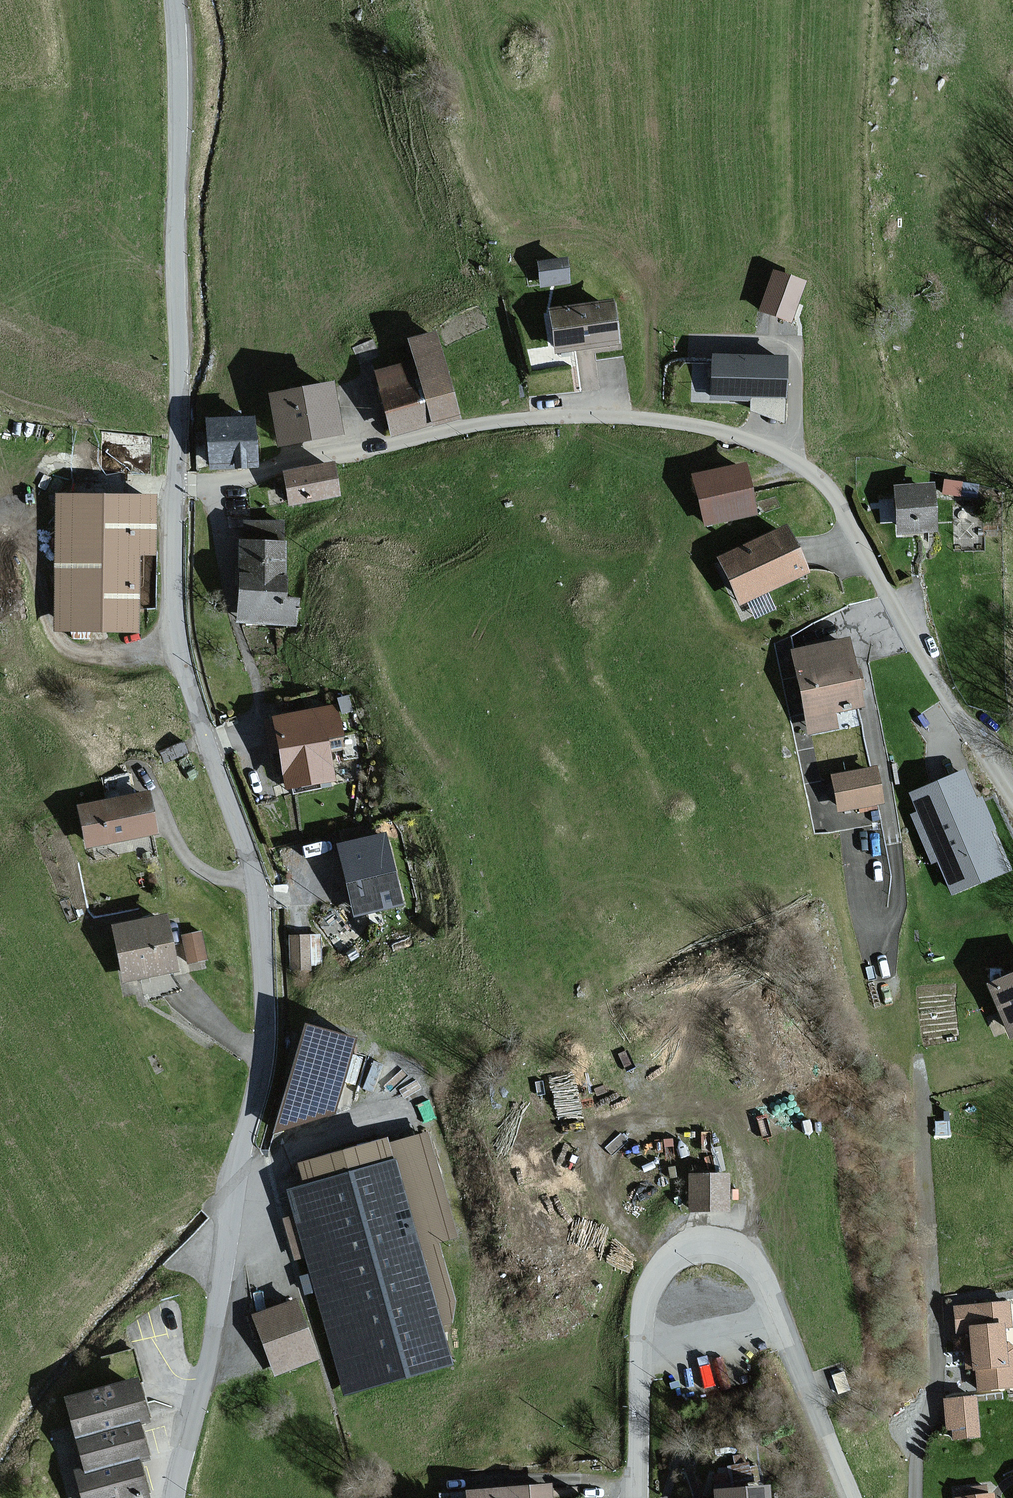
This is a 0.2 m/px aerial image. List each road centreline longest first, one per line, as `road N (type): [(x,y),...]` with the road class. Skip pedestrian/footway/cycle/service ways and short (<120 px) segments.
road 1 (unclassified): [(178,485),(542,418),(681,423),(765,446),(831,492),(931,674),(1012,802)]
road 2 (unclassified): [(178,485),(175,624),(254,869),(266,1004),(210,1375),(179,1497)]
road 3 (tertiary): [(640,1497),(645,1309),(669,1267),(710,1250),(748,1266),(762,1284),(851,1497)]
road 4 (unclassified): [(173,0),(178,485)]
road 5 (track): [(451,1482),(583,1480),(640,1489)]

